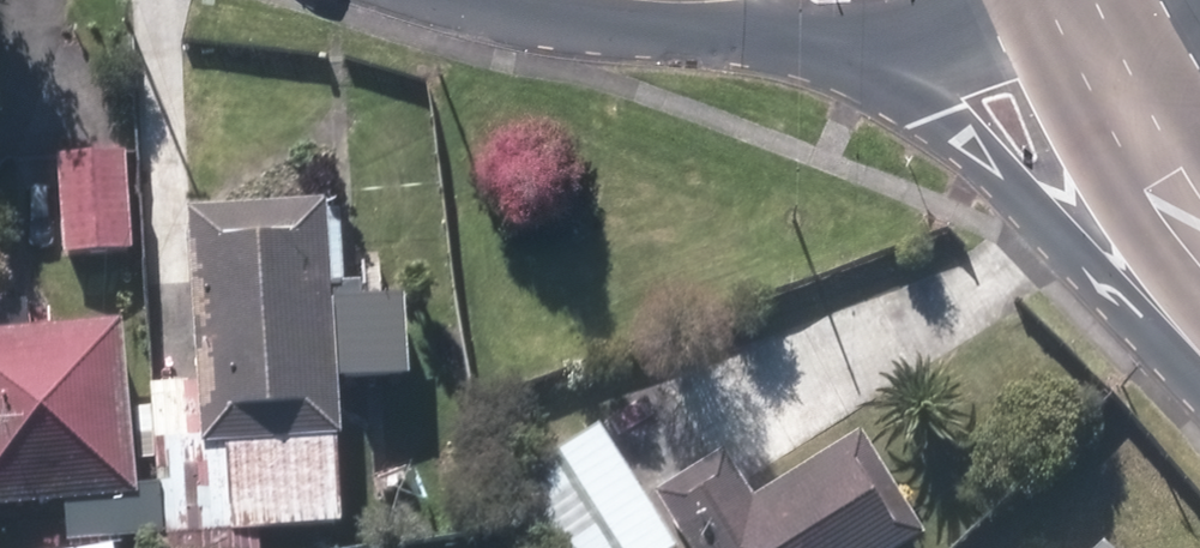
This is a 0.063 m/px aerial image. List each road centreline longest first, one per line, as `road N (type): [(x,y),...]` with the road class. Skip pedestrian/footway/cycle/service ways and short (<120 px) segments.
road 1 (secondary): [(1199,266),(1058,205),(984,153),(859,44)]
road 2 (tertiary): [(859,44),(739,29),(633,0)]
road 3 (tertiary): [(1030,0),(917,36),(859,44)]

